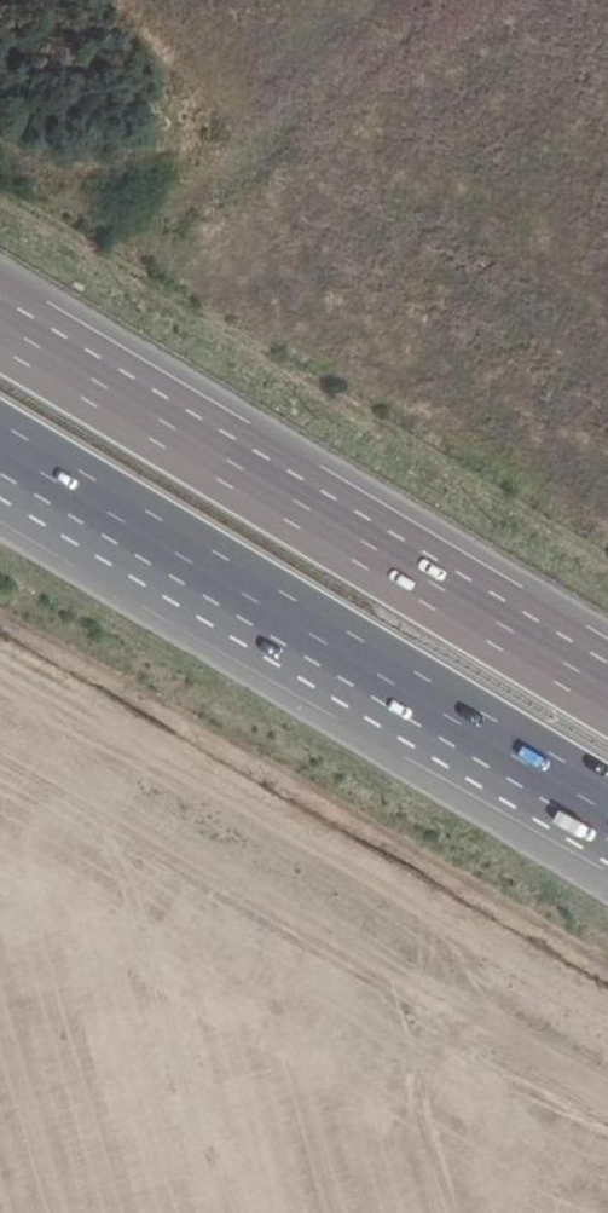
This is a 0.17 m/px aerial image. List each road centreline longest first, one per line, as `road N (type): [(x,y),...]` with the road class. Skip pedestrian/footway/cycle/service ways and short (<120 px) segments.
road 1 (motorway): [(607,694),(0,327)]
road 2 (motorway): [(0,437),(607,804)]

